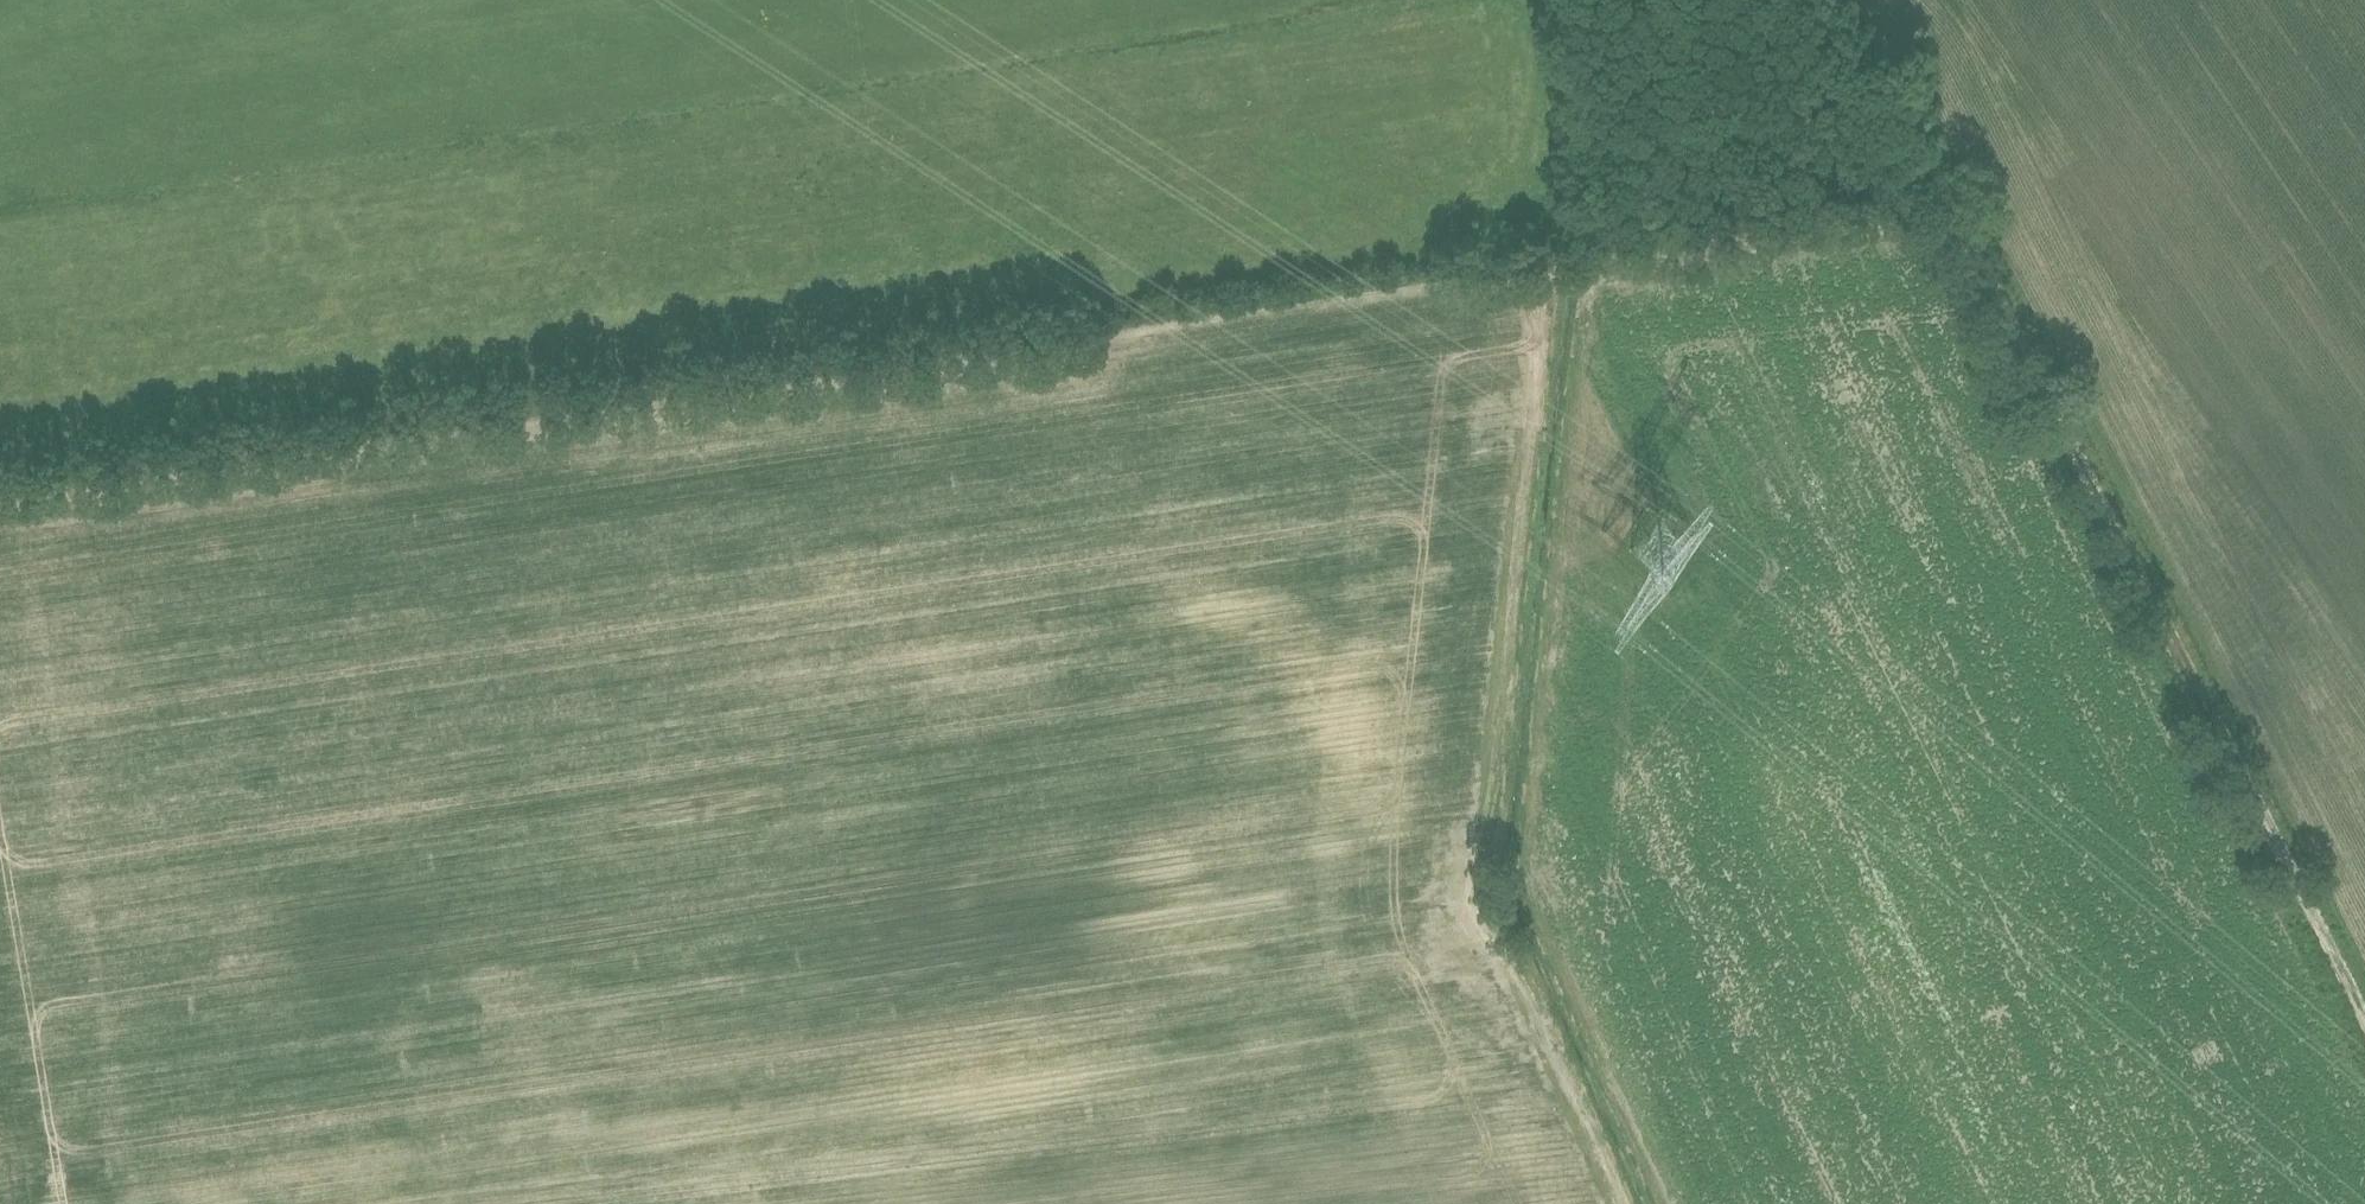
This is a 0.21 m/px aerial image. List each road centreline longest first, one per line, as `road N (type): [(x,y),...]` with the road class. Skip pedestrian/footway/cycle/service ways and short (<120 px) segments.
road 1 (track): [(2364,997),(1962,218),(1827,0)]

